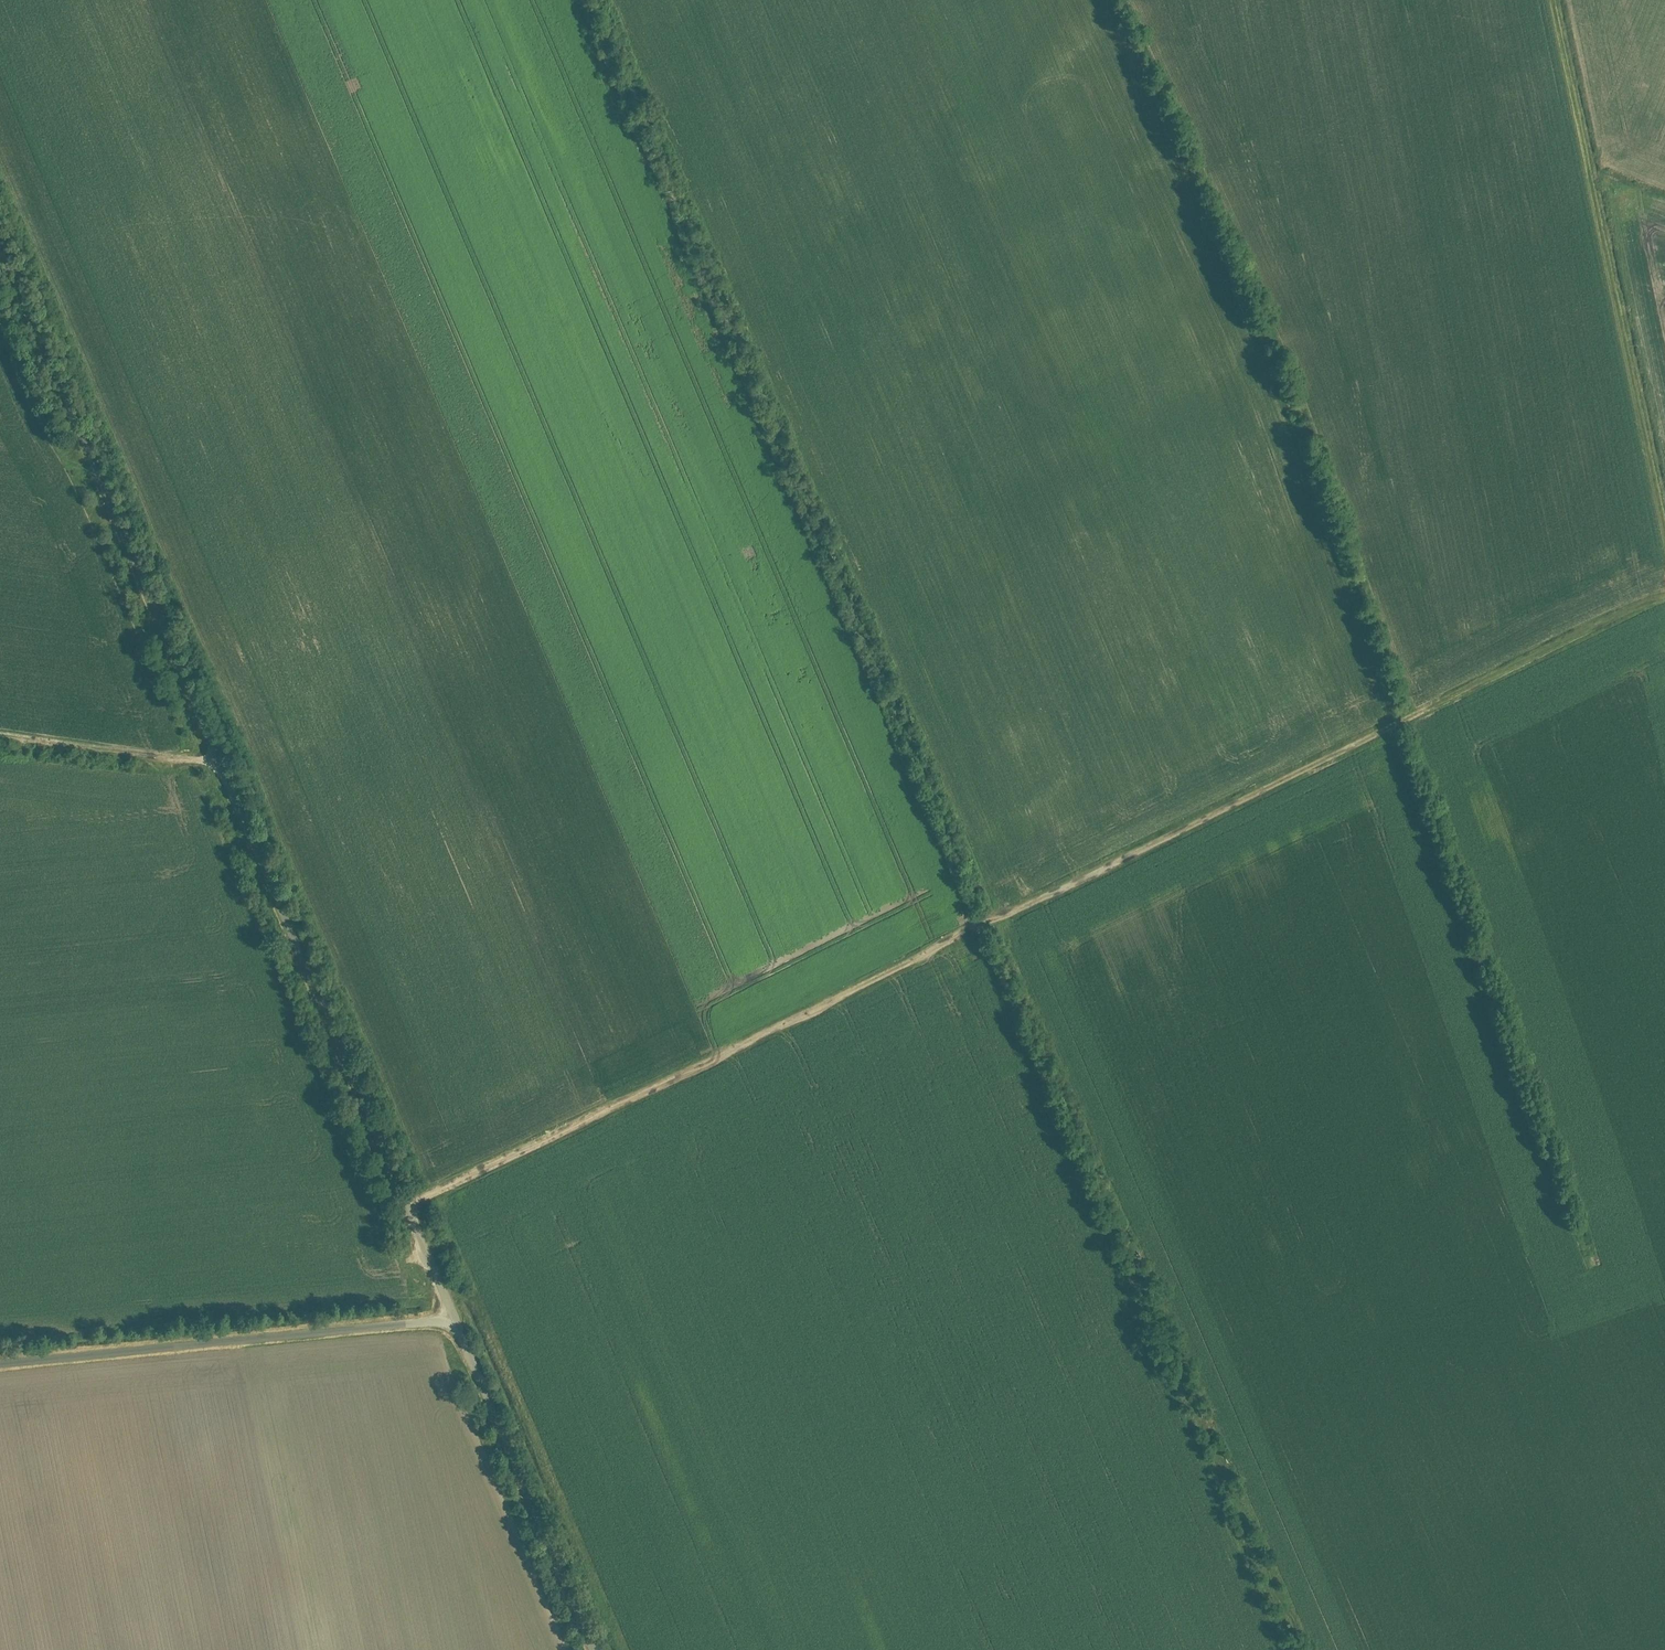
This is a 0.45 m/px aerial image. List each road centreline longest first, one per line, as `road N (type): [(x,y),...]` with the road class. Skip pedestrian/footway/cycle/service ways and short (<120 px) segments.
road 1 (unclassified): [(596,1649),(0,263)]
road 2 (track): [(410,1211),(1664,595)]

